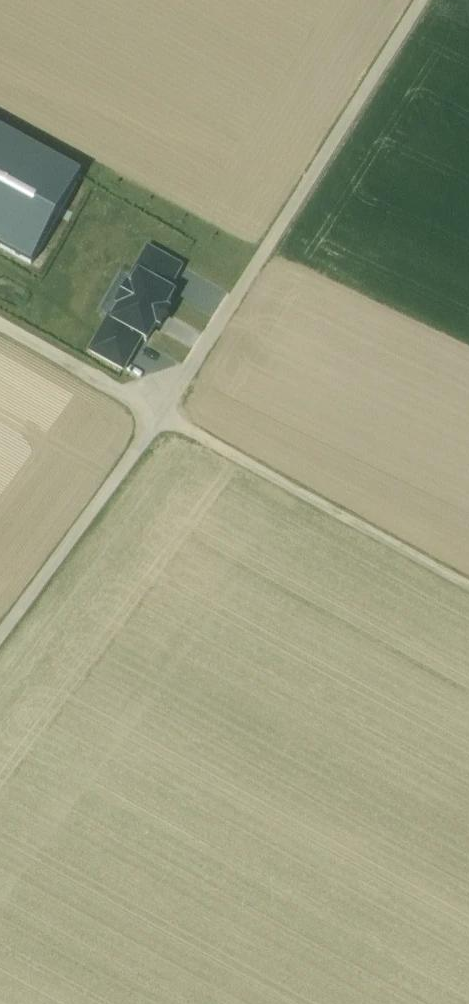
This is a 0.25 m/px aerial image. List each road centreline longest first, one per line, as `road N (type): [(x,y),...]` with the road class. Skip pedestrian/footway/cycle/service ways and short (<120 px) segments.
road 1 (track): [(158,411),(420,0)]
road 2 (track): [(158,411),(468,593)]
road 3 (track): [(0,636),(158,411)]
road 4 (track): [(0,328),(158,411)]

